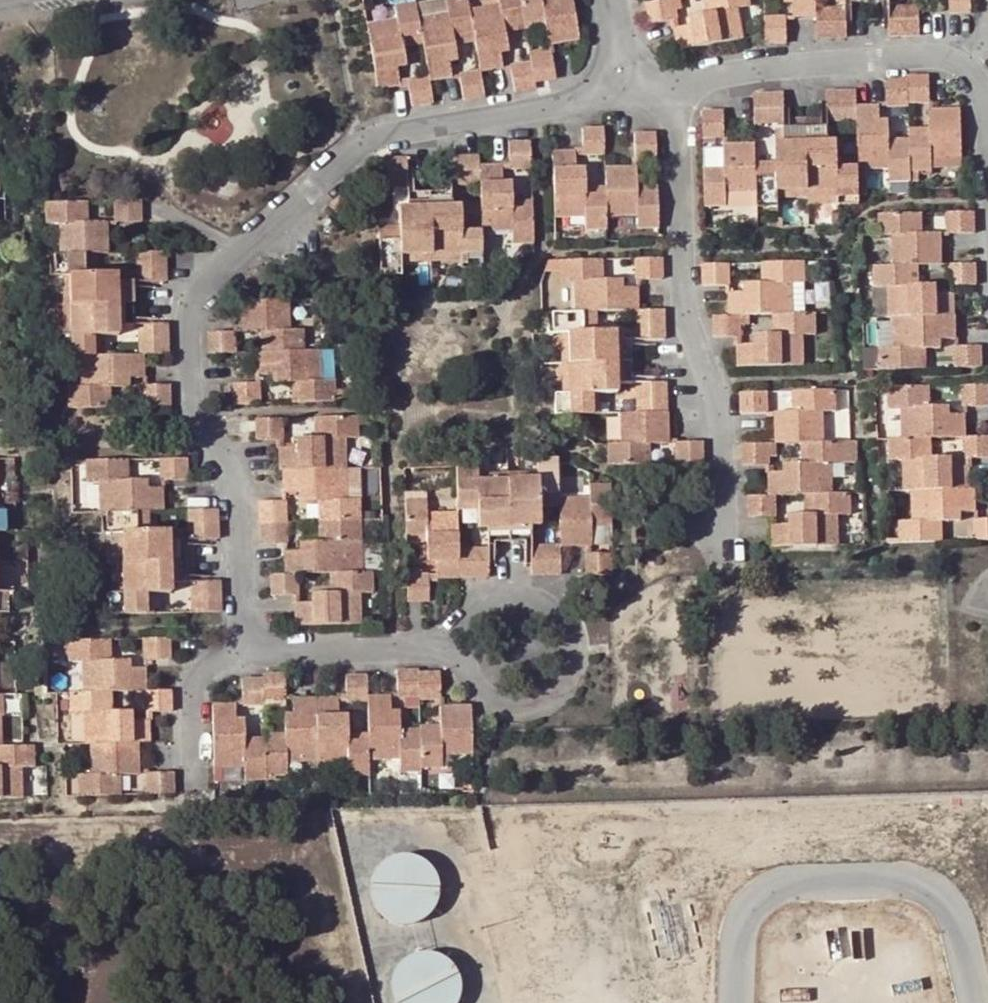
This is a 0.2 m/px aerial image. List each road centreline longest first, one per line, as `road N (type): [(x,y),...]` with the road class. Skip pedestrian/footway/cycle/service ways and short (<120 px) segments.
road 1 (residential): [(619,73),(592,96),(370,142),(200,297),(188,336),(193,416),(234,499),(243,652)]
road 2 (residential): [(703,534),(718,504),(720,460),(684,315),(670,83)]
road 3 (residential): [(670,83),(867,58),(946,63),(975,82),(987,187)]
road 4 (residential): [(243,652),(449,656)]
road 5 (residential): [(569,650),(559,615),(522,599),(485,606),(449,656)]
road 6 (residential): [(449,656),(478,692),(512,705),(557,687),(569,650)]
road 7 (residential): [(243,652),(225,656),(199,684),(191,774)]

